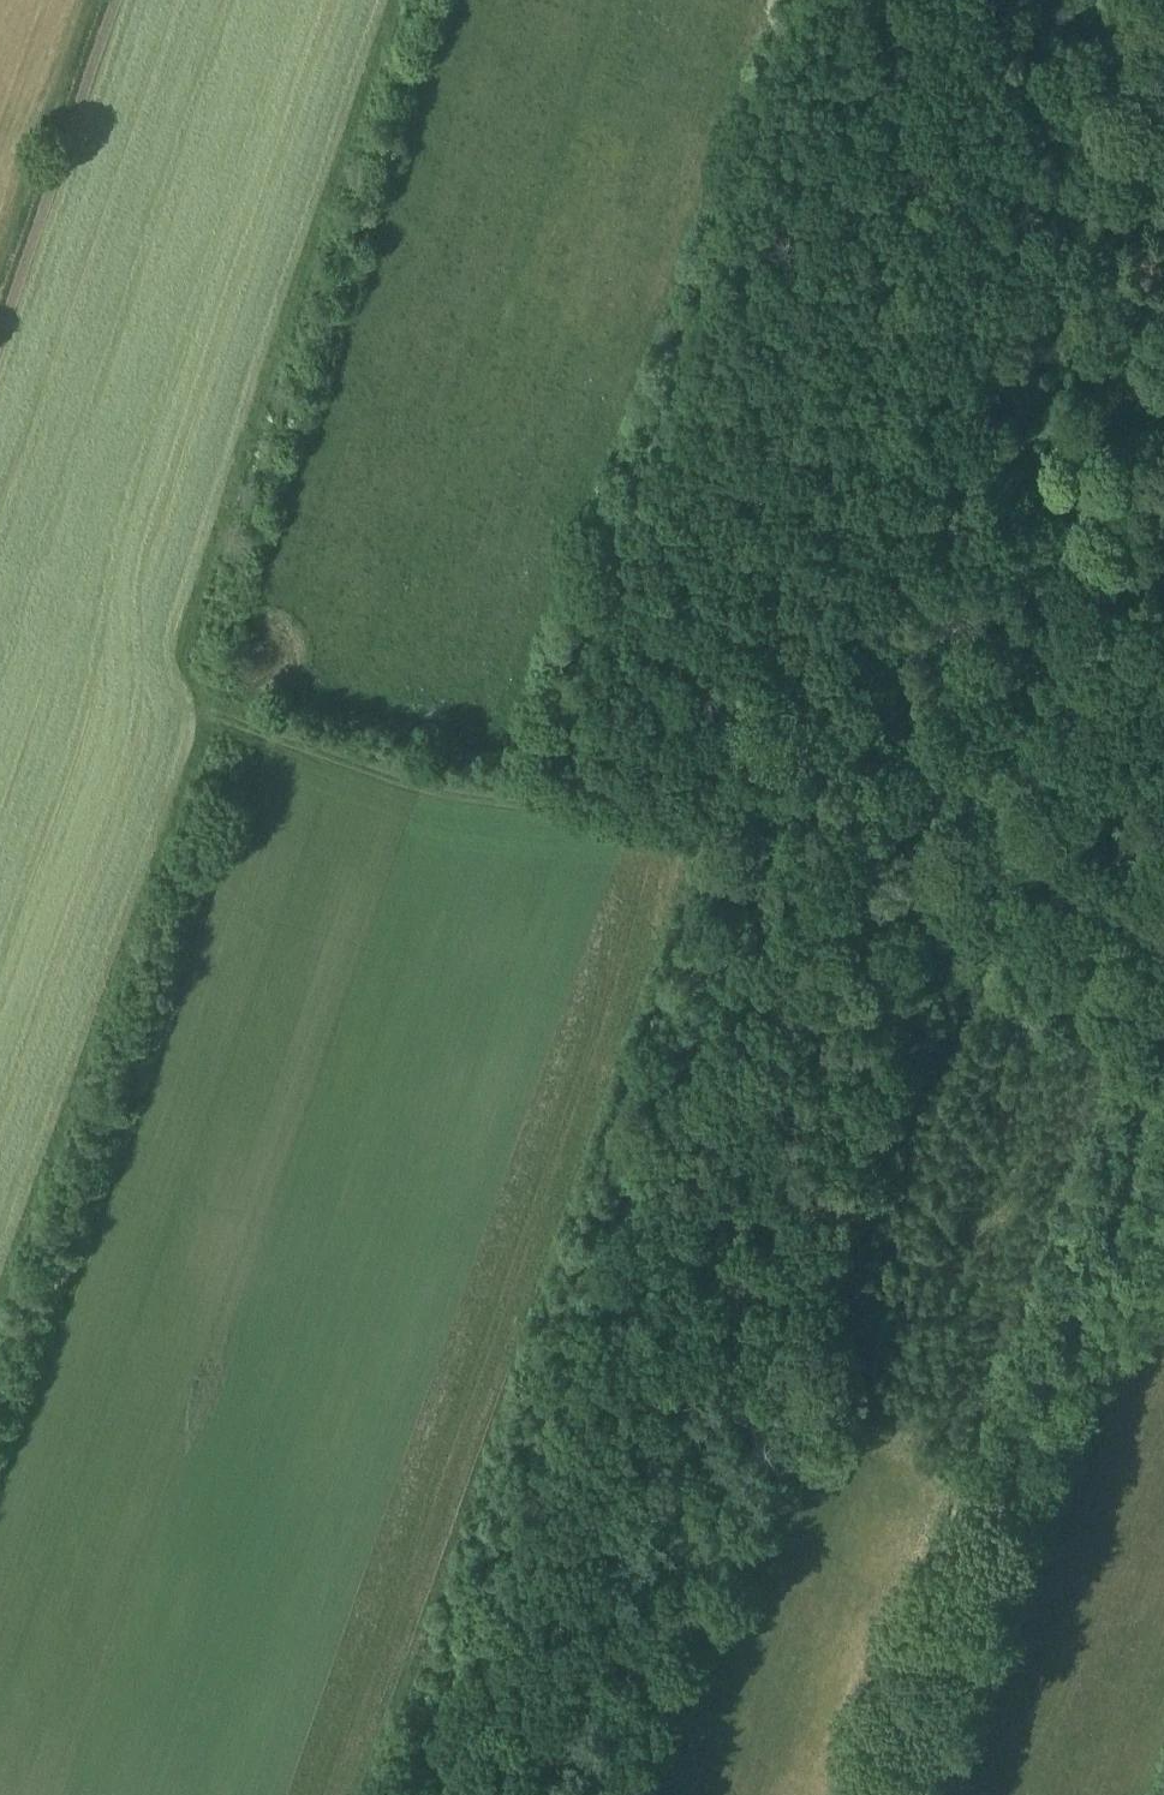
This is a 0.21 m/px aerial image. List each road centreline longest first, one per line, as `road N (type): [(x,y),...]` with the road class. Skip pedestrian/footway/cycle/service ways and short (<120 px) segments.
road 1 (track): [(1163,1016),(732,836),(988,115)]
road 2 (track): [(897,1794),(1040,1391),(1080,1311),(1163,1234)]

